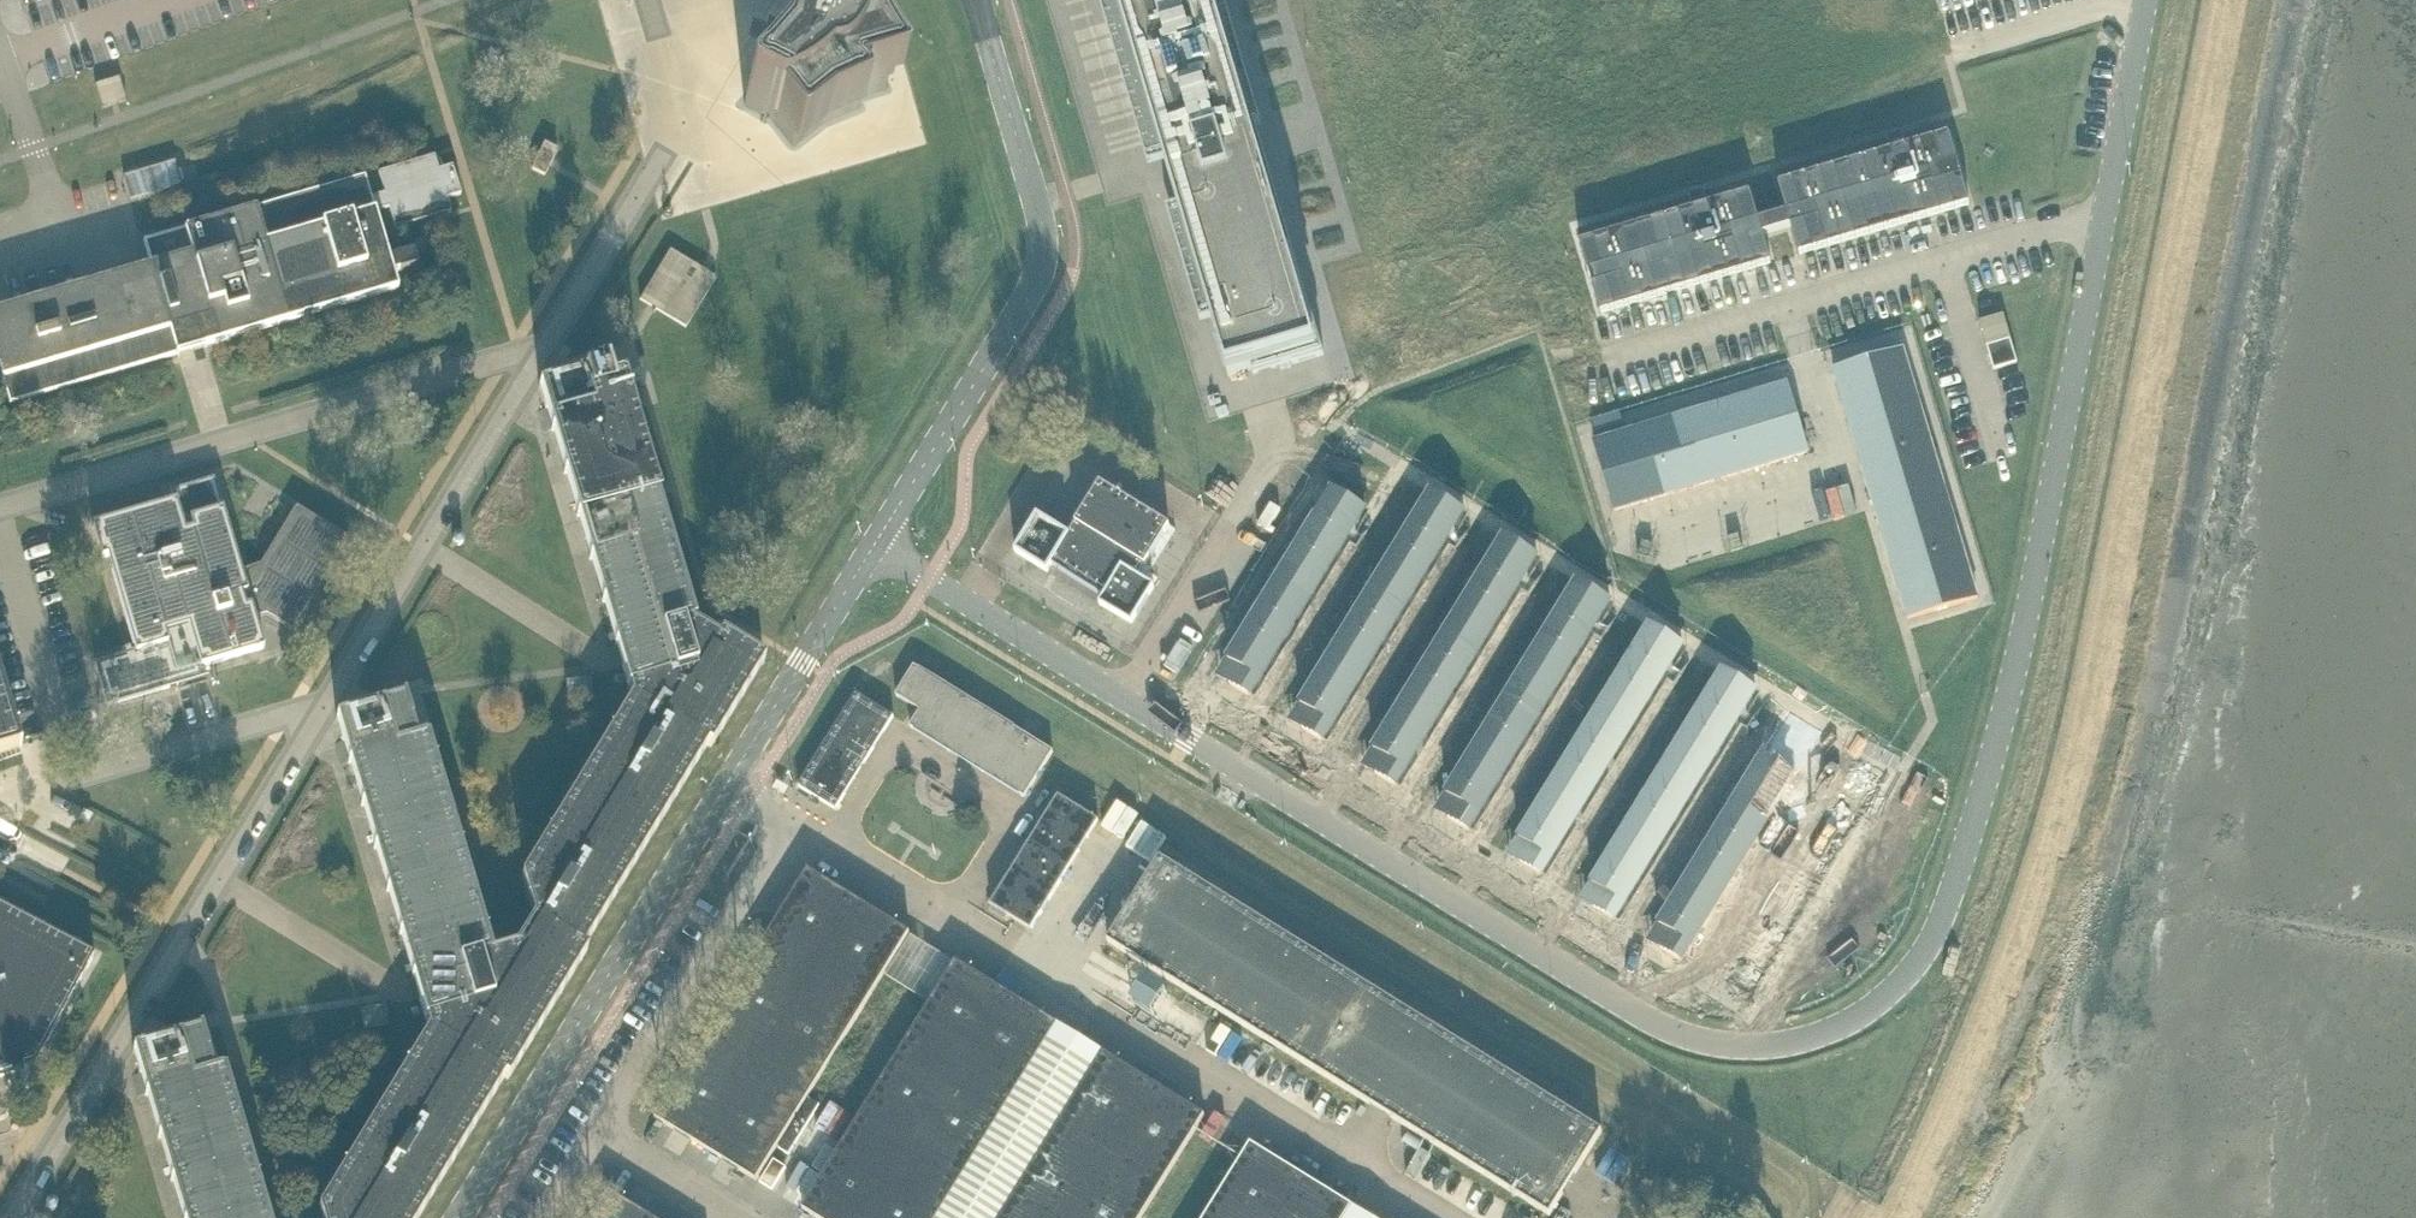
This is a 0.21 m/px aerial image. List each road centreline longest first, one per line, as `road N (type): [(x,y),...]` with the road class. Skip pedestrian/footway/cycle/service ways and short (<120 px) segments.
road 1 (unclassified): [(875,545),(1665,1027),(1740,1046),(1838,1028),(1878,1004),(1926,952),(1987,782),(2021,647),(2147,0)]
road 2 (track): [(1887,1217),(1998,959),(2074,707),(2210,0)]
road 3 (unclassified): [(459,1217),(875,545)]
road 4 (unclassified): [(875,545),(1043,268),(1046,234),(983,18)]
road 5 (unclassified): [(12,1217),(312,728)]
road 6 (unclassified): [(0,508),(526,352),(539,359)]
road 7 (unclassified): [(312,728),(539,359)]
road 8 (unclassified): [(52,784),(289,714),(312,728)]
road 9 (unclassified): [(539,359),(668,147)]

